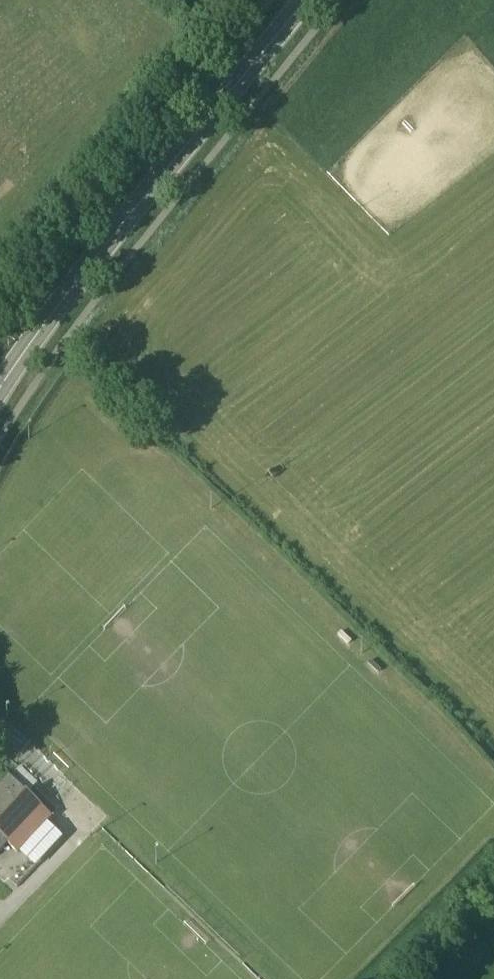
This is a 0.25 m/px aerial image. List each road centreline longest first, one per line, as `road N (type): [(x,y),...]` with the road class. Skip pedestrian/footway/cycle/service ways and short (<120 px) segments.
road 1 (secondary): [(0,392),(69,292),(308,0)]

